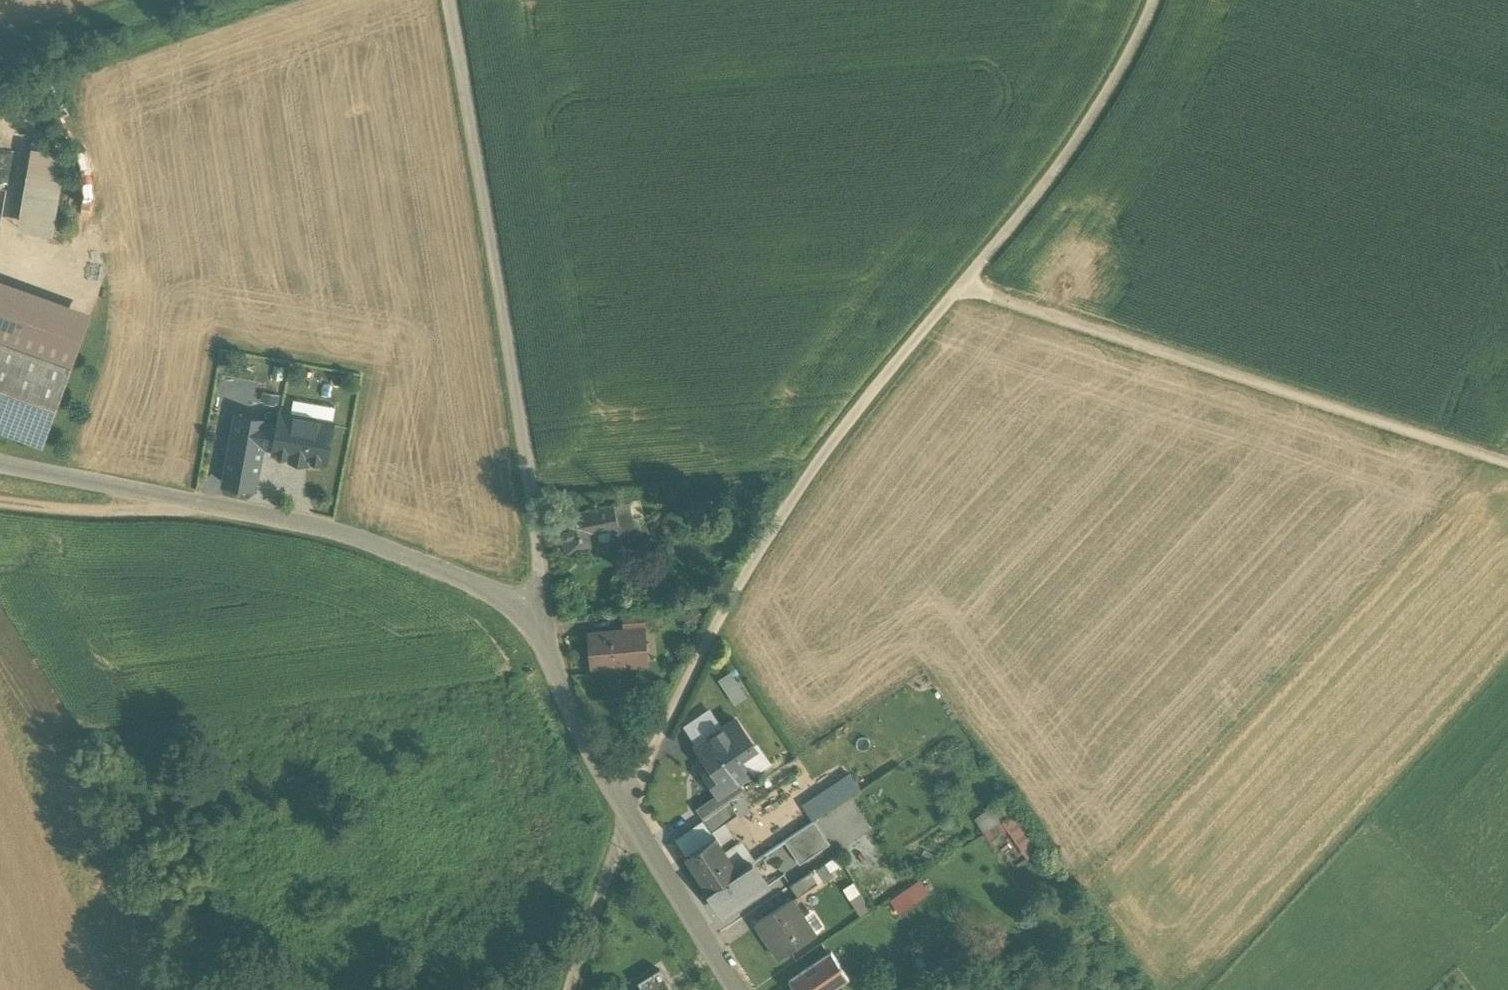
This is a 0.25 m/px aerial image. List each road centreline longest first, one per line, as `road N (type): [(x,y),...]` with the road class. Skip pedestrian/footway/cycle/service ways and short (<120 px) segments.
road 1 (track): [(629,805),(763,548),(853,414),(1061,160),(1104,98),(1155,0)]
road 2 (track): [(450,0),(535,520),(542,569),(535,621)]
road 3 (track): [(967,284),(1507,471)]
road 4 (unclassified): [(0,473),(345,535),(466,583),(535,621)]
road 5 (residential): [(535,621),(575,716),(742,989)]
road 6 (track): [(629,805),(571,989)]
road 7 (track): [(175,502),(105,511),(0,502)]

